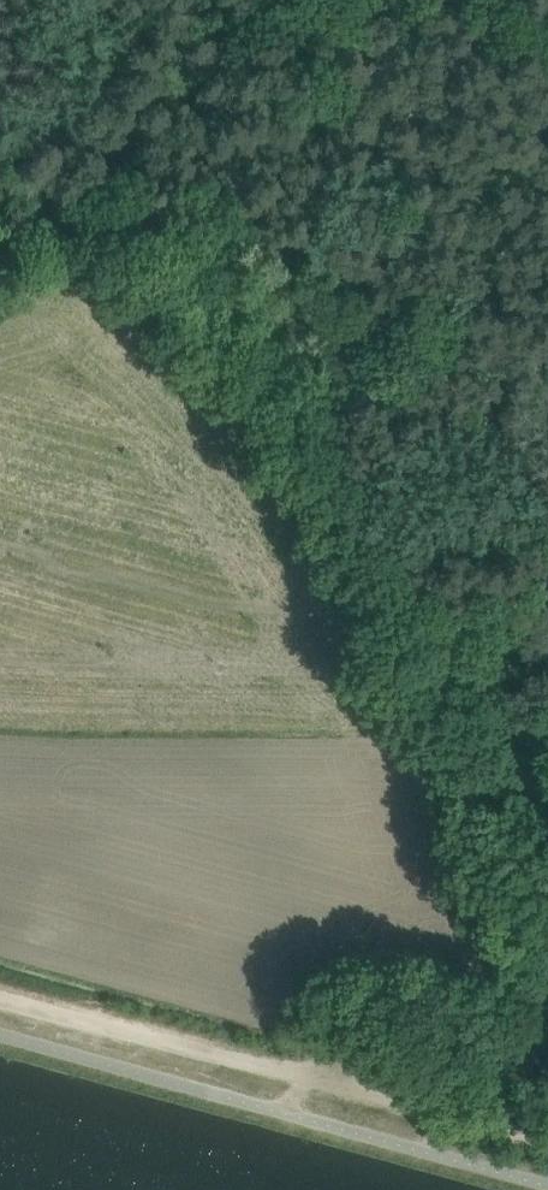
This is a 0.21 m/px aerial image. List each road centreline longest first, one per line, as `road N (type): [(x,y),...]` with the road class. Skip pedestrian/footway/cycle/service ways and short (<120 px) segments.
road 1 (track): [(547,1144),(0,998)]
road 2 (track): [(547,951),(368,1031),(299,1077)]

